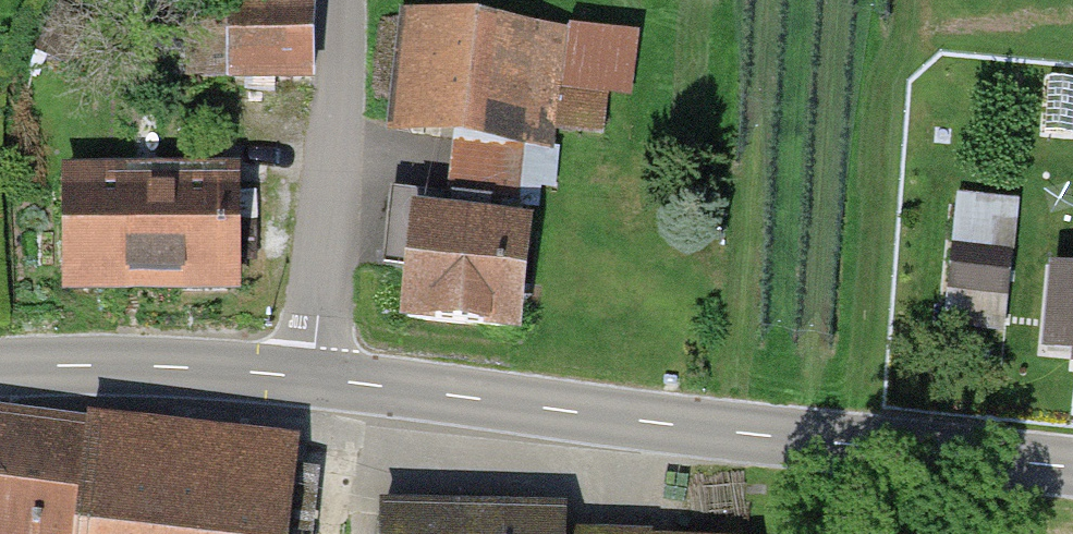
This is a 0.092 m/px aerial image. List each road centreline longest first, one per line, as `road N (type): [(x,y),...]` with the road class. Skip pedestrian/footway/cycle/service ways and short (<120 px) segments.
road 1 (tertiary): [(312,378),(1072,467)]
road 2 (unclassified): [(312,378),(342,91),(339,0)]
road 3 (tertiary): [(0,368),(176,367),(312,378)]
road 4 (track): [(365,533),(379,385)]

